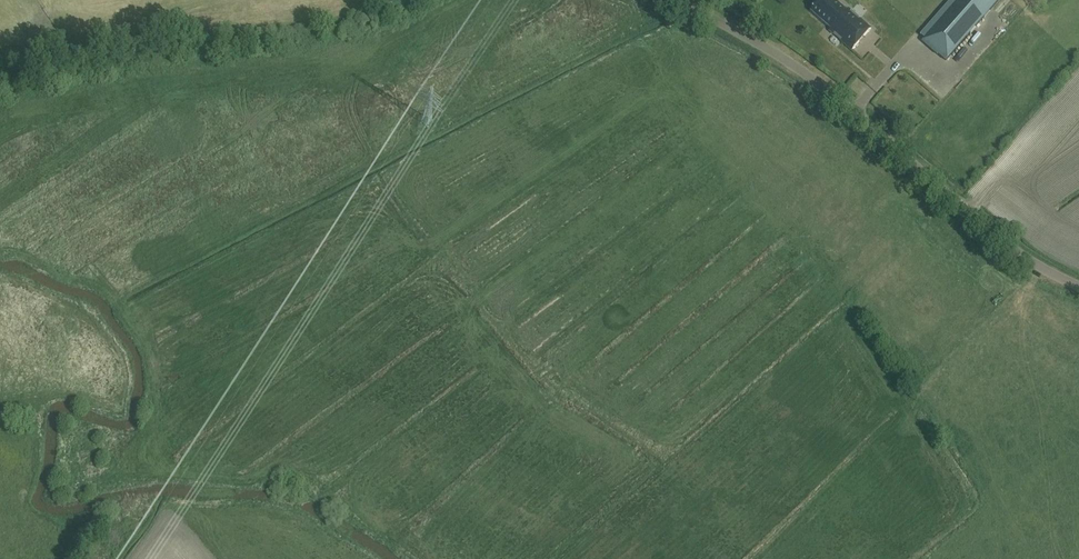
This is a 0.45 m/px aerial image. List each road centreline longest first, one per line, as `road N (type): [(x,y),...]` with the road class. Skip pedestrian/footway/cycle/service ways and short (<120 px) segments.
road 1 (tertiary): [(1078,284),(1013,248),(801,69),(679,0)]

